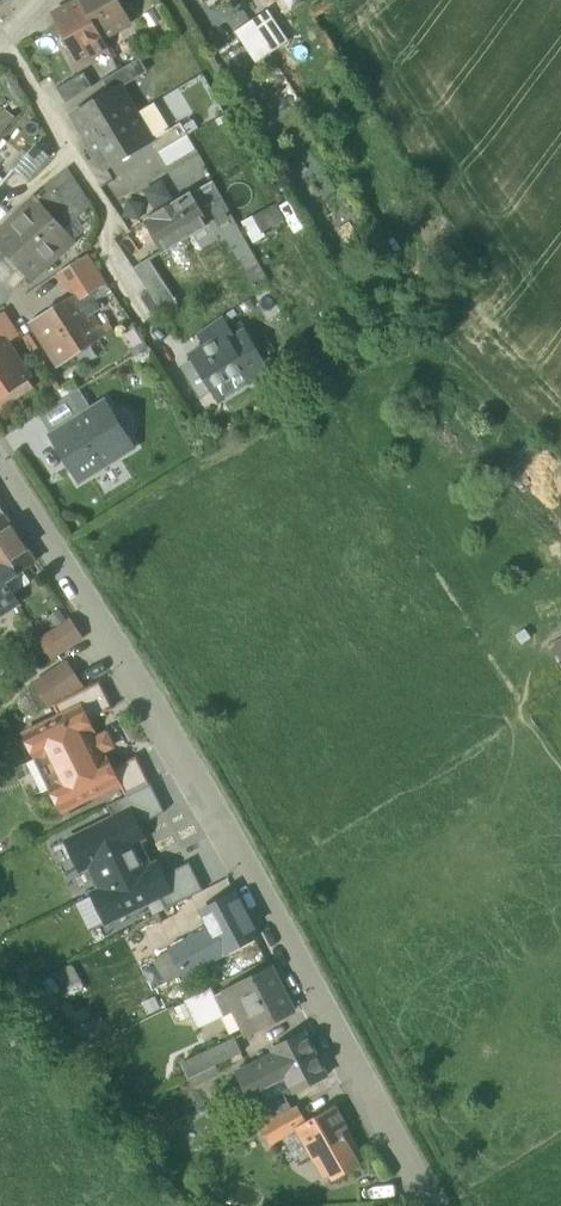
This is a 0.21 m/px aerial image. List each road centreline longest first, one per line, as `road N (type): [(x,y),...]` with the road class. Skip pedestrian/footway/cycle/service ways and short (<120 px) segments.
road 1 (residential): [(0,474),(208,796),(433,1205)]
road 2 (residential): [(1,41),(126,237)]

